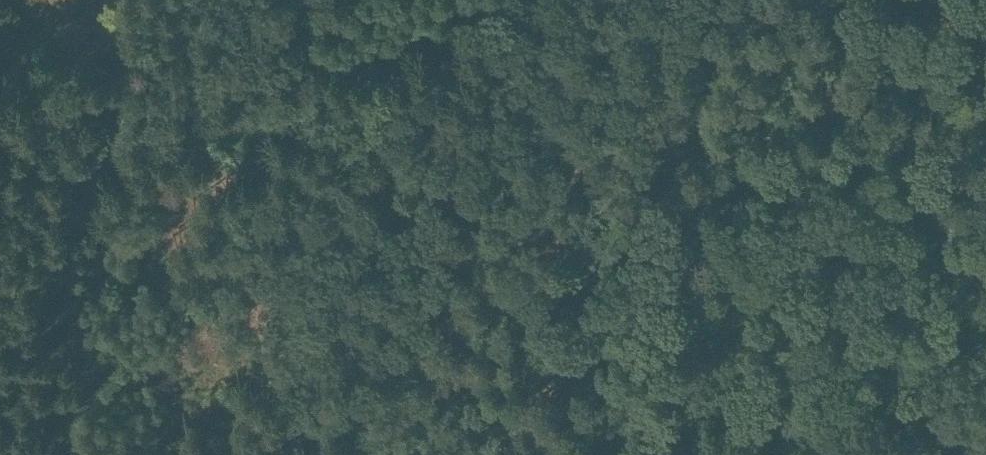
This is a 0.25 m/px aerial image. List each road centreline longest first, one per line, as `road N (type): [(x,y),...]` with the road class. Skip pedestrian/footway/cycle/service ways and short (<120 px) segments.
road 1 (track): [(732,454),(985,285)]

